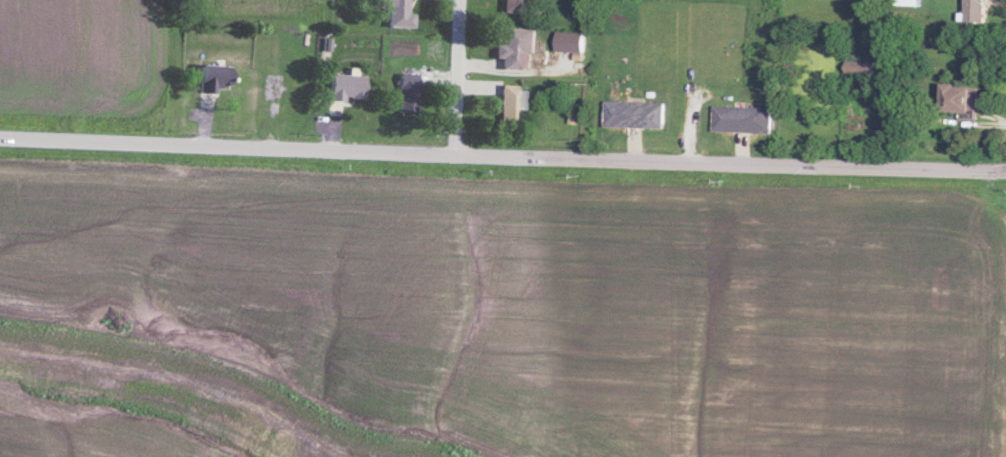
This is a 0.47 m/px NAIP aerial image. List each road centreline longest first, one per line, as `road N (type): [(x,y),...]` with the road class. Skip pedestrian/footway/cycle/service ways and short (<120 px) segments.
road 1 (tertiary): [(1005,170),(161,148)]
road 2 (tertiary): [(161,148),(0,143)]
road 3 (residential): [(455,156),(460,0)]

